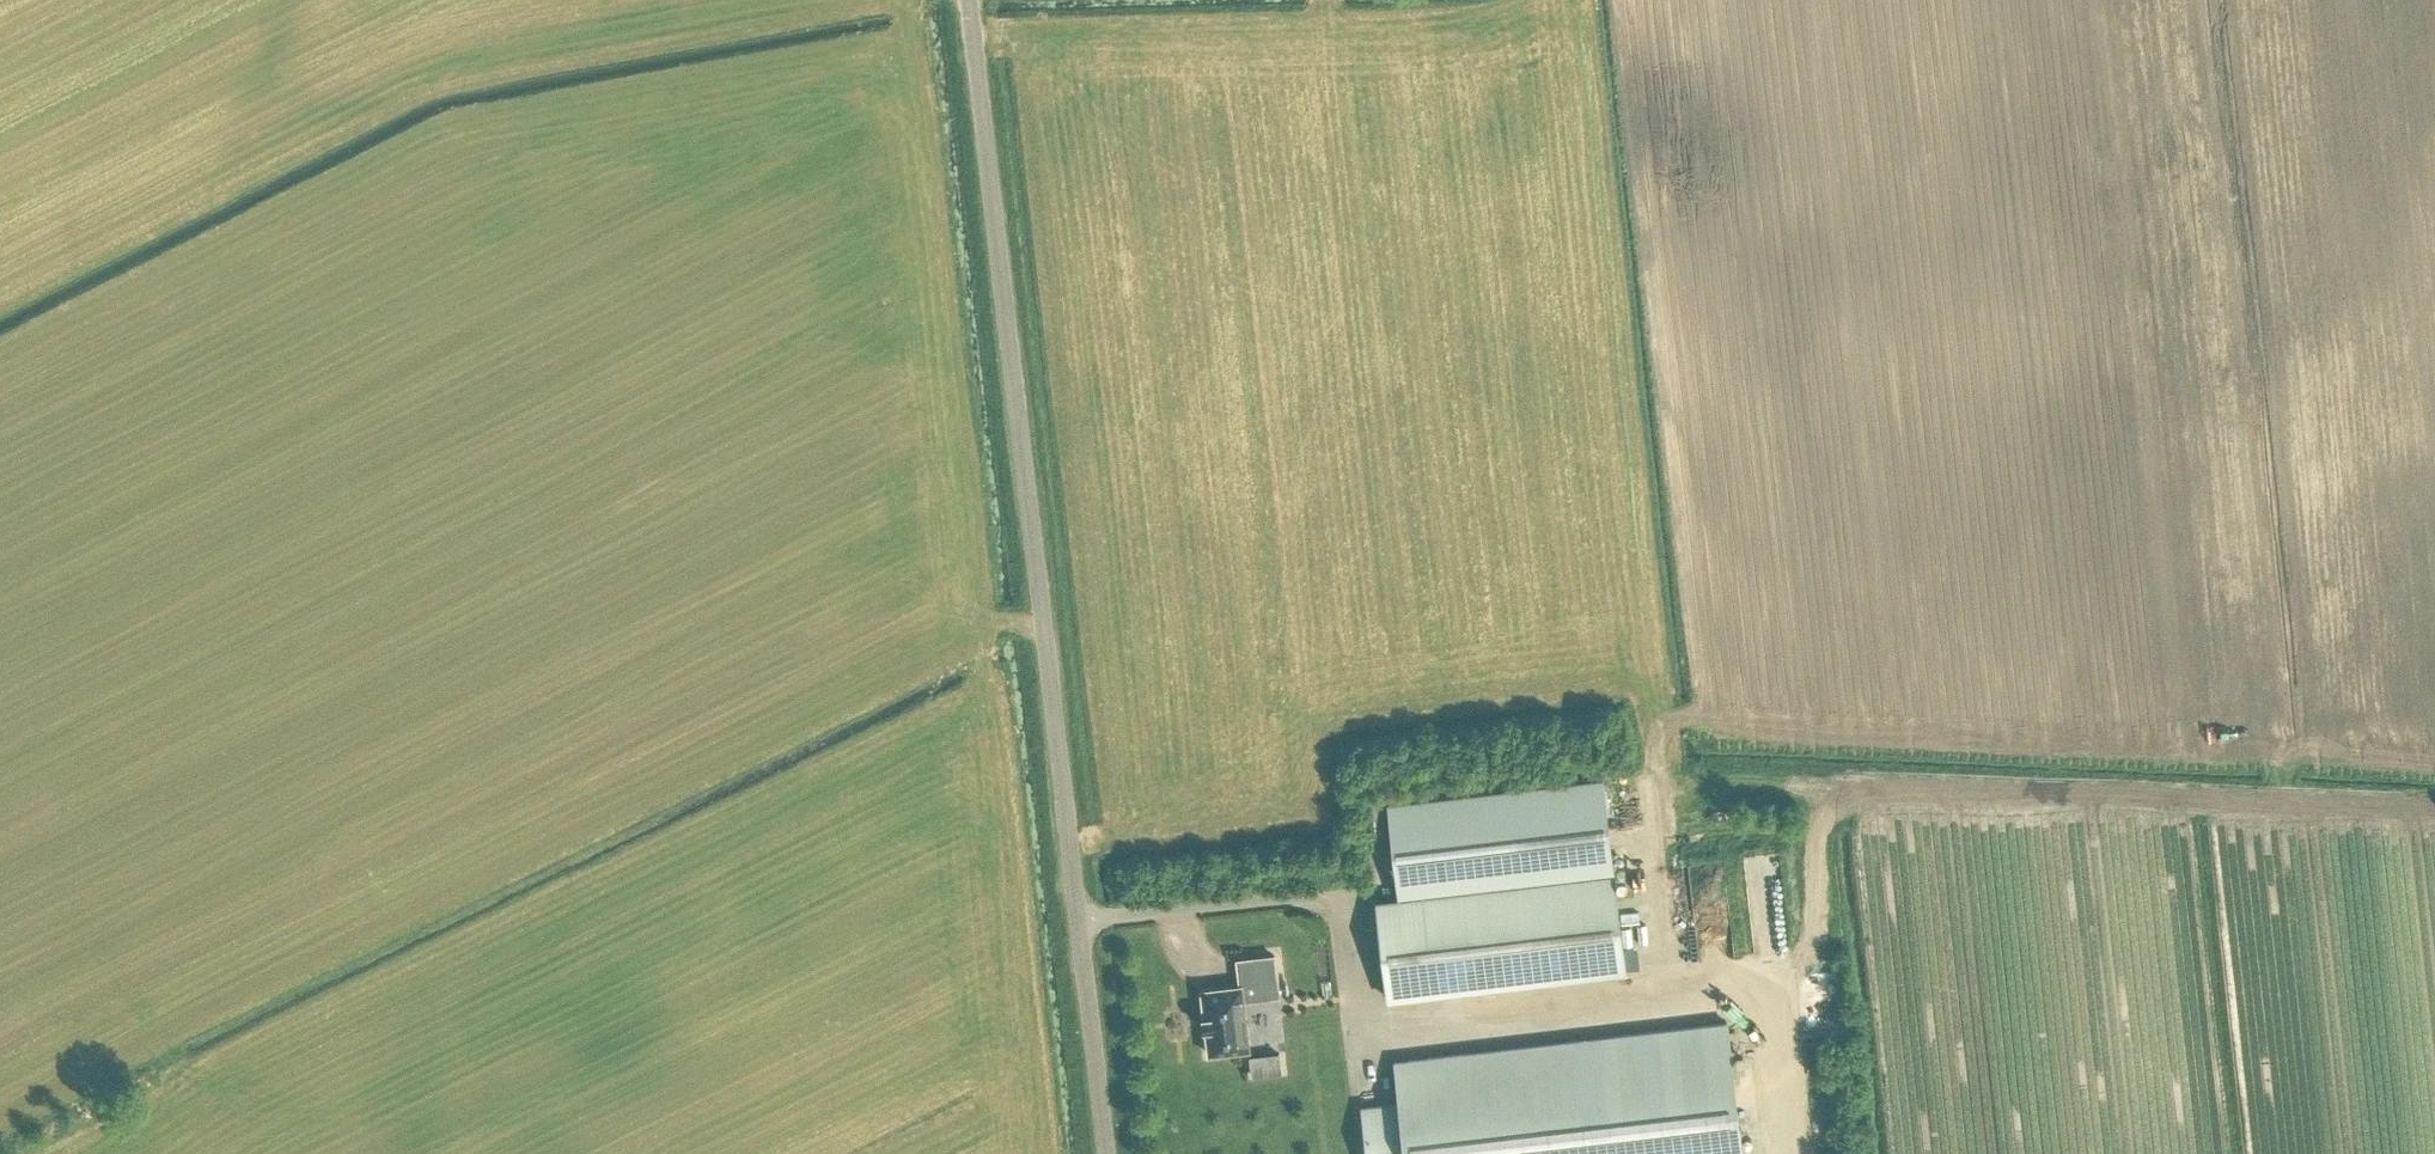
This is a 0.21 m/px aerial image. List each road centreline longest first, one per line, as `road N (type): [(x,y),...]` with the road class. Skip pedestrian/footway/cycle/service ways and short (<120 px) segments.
road 1 (unclassified): [(1097,1153),(965,0)]

